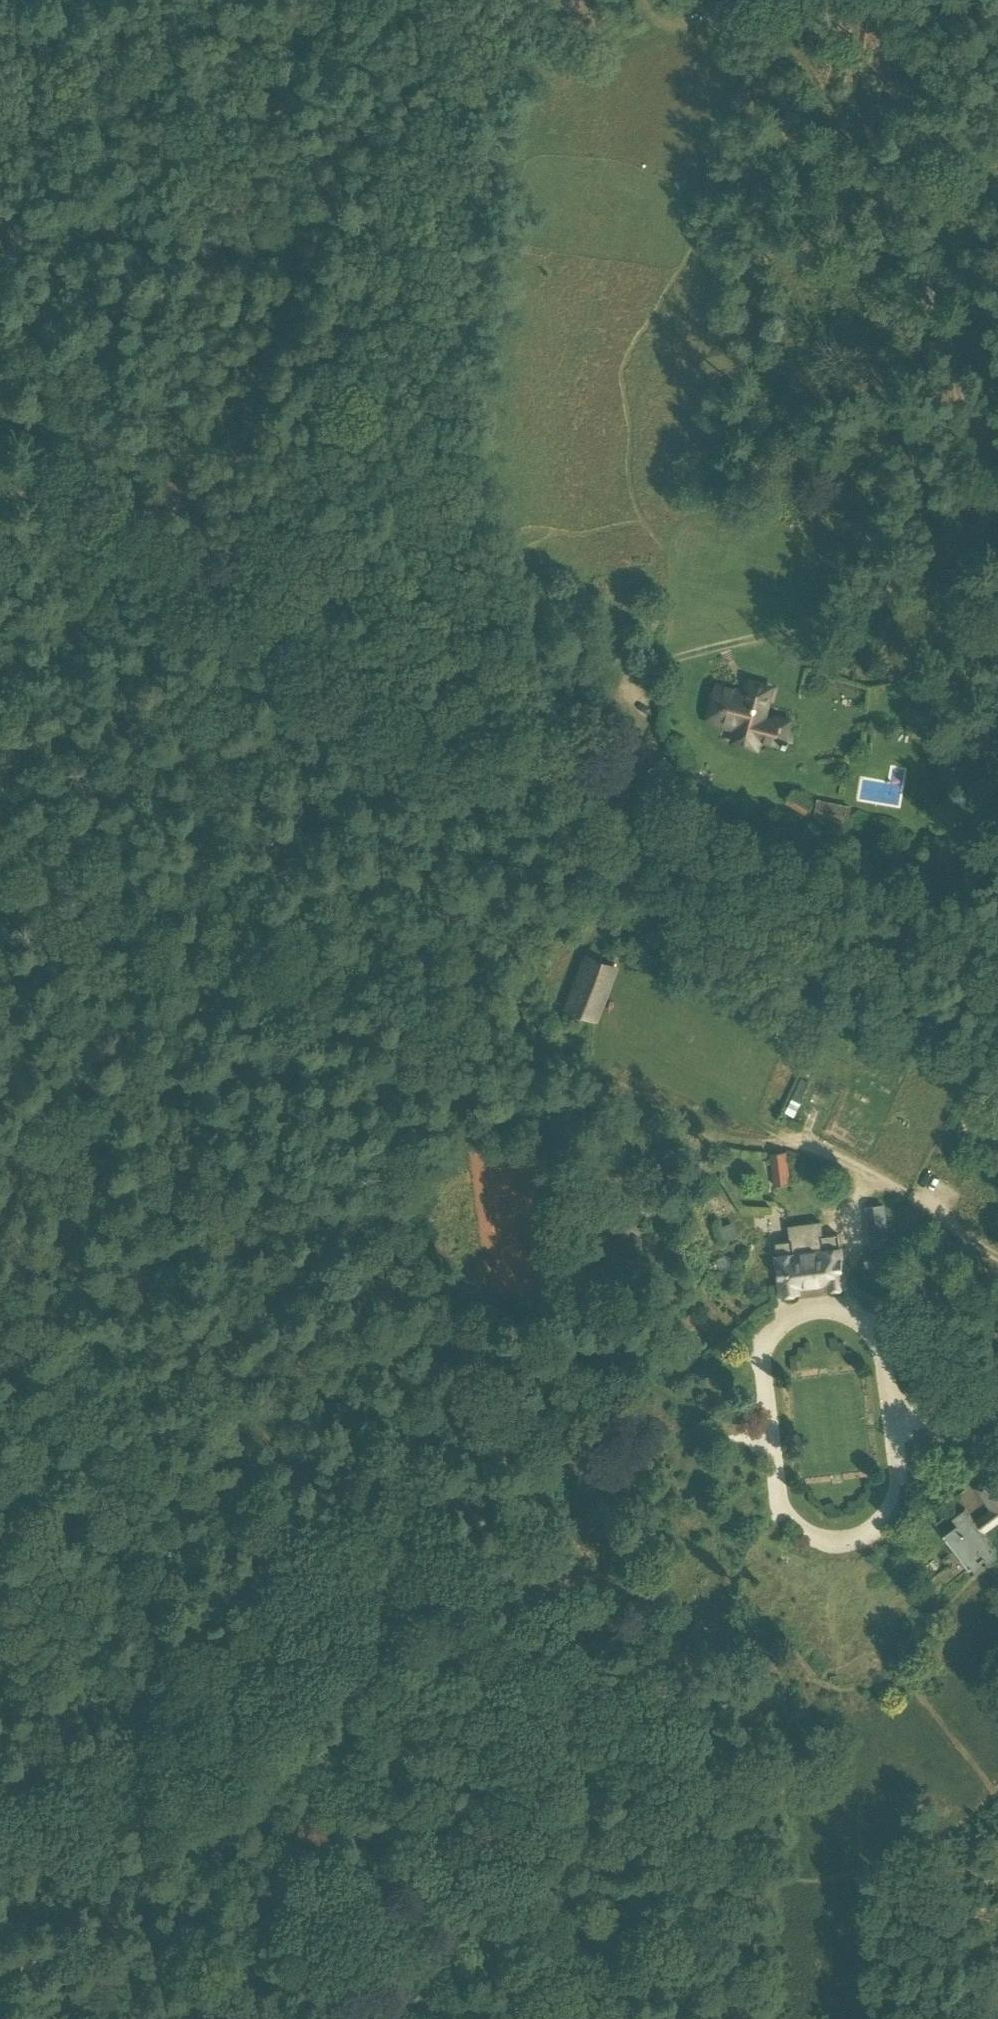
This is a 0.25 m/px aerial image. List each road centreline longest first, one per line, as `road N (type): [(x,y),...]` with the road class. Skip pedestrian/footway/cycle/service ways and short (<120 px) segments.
road 1 (track): [(0,912),(111,891),(221,918),(731,1137),(787,1141),(841,1159),(997,1262)]
road 2 (track): [(953,0),(931,27),(892,132),(882,203),(944,321),(991,512),(892,594),(662,666)]
road 3 (track): [(0,159),(262,121),(317,88),(364,34),(427,0)]

